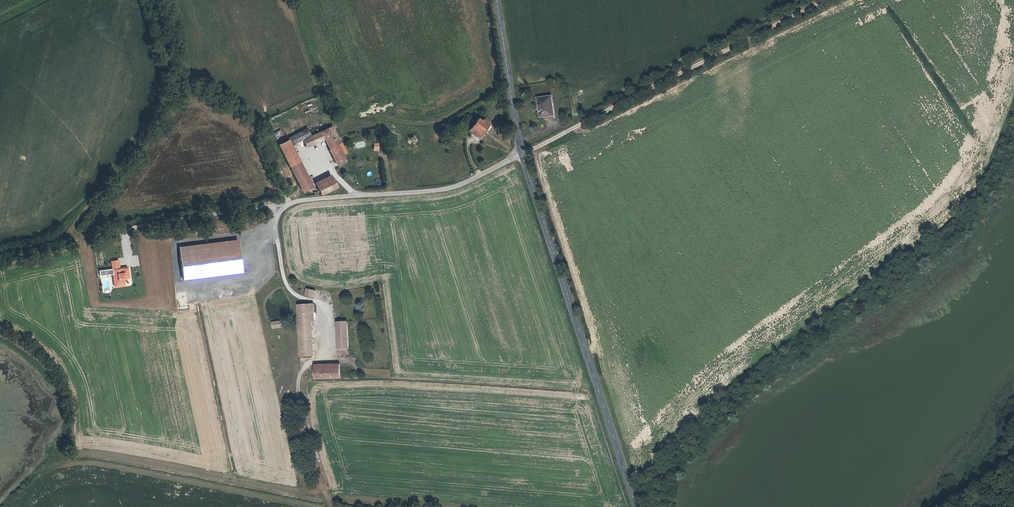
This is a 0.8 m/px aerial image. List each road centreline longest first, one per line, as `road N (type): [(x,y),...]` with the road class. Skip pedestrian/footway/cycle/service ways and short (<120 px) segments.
road 1 (tertiary): [(636,506),(522,157)]
road 2 (track): [(522,157),(827,0)]
road 3 (unclassified): [(522,157),(448,190),(287,206),(276,221),(284,280)]
road 4 (track): [(0,247),(287,206)]
road 5 (track): [(284,280),(325,309),(326,350),(299,381),(310,430)]
road 6 (tertiary): [(522,157),(498,0)]

